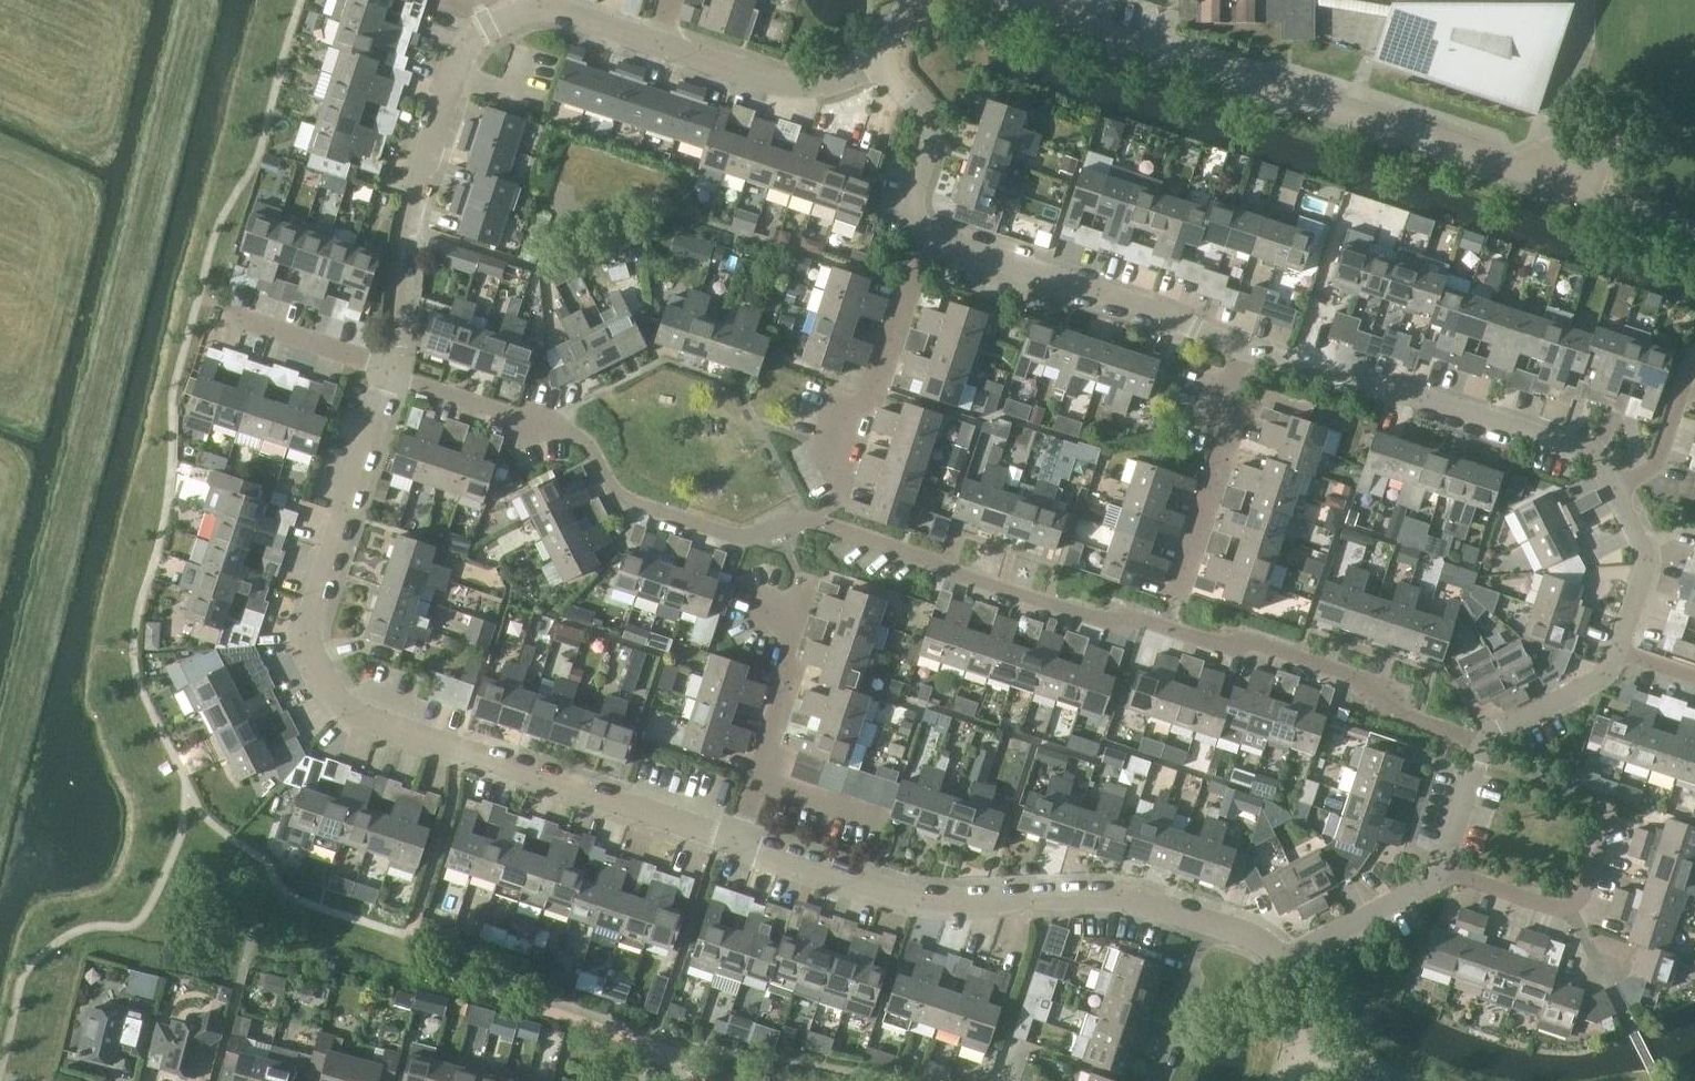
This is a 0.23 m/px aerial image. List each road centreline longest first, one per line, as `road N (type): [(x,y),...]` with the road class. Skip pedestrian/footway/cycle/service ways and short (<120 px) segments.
road 1 (residential): [(1482,740),(1402,715),(1348,671),(1255,641),(1089,617),(807,520),(740,536),(629,504),(579,436),(392,373)]
road 2 (residential): [(738,841),(363,718),(339,700),(311,643),(311,620),(392,373)]
road 3 (residential): [(996,0),(1516,168),(1576,162)]
road 4 (residential): [(392,373),(406,215),(458,57),(474,35),(526,11),(553,9),(661,47)]
road 5 (residential): [(1206,918),(1091,894),(941,899),(738,841)]
road 6 (residential): [(1613,488),(1591,454),(1569,445),(1242,350)]
road 7 (residential): [(1242,350),(1160,311),(928,234)]
road 8 (residential): [(928,234),(879,384),(844,421),(836,493)]
road 9 (residential): [(805,589),(783,655),(785,695),(738,841)]
road 10 (residential): [(1179,592),(1226,446),(1230,380),(1242,350)]
road 11 (residential): [(1439,870),(1571,906),(1605,823)]
road 12 (residential): [(661,47),(774,83),(815,84),(874,59)]
road 13 (residential): [(928,234),(913,197),(924,129),(874,59)]
road 14 (residential): [(1281,961),(1425,885),(1439,870)]
road 15 (residential): [(228,318),(392,373)]
road 16 (residential): [(1620,651),(1643,571),(1641,547),(1613,488)]
road 17 (residential): [(1153,1080),(1206,918)]
road 18 (residential): [(1482,740),(1606,675),(1620,651)]
road 19 (residential): [(1613,488),(1659,459),(1694,363)]
road 20 (residential): [(1439,870),(1482,740)]

